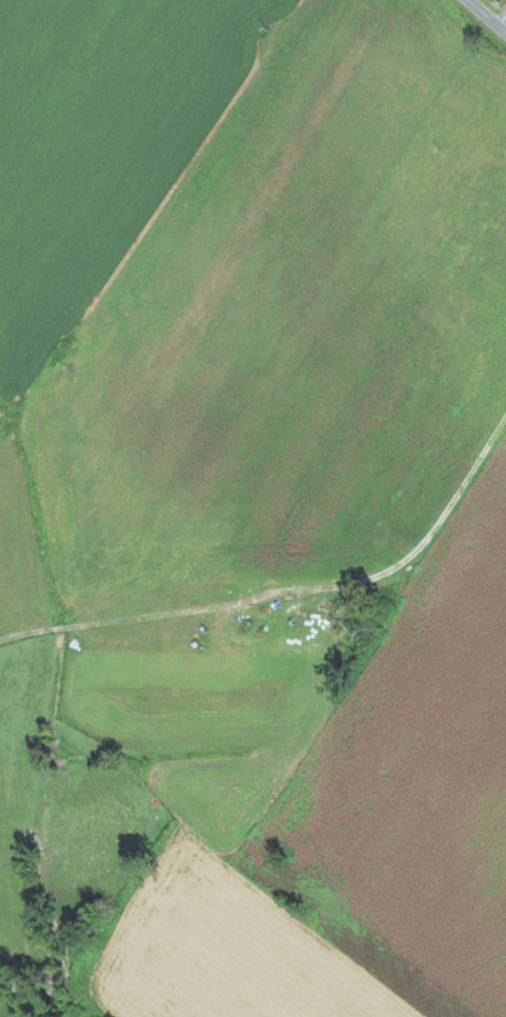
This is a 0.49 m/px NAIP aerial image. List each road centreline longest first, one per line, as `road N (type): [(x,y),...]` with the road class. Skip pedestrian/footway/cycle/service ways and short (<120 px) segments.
road 1 (residential): [(505,410),(449,509),(464,553)]

